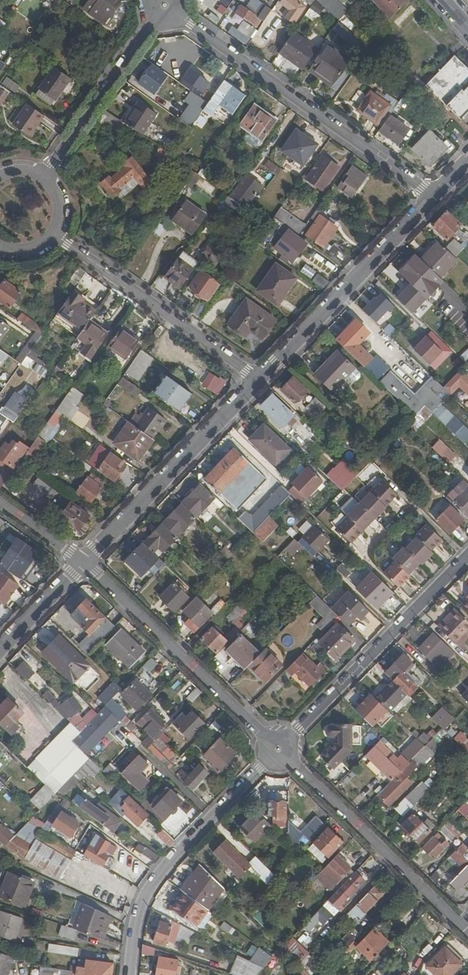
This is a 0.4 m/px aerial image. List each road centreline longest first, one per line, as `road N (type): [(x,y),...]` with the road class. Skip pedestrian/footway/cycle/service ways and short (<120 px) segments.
road 1 (residential): [(165,5),(432,195)]
road 2 (residential): [(129,974),(143,896),(280,746)]
road 3 (residential): [(84,562),(280,746)]
road 4 (residential): [(467,554),(280,746)]
road 5 (residential): [(84,562),(257,376)]
road 6 (residential): [(280,746),(460,924)]
road 7 (residential): [(257,376),(432,195)]
road 8 (residential): [(55,237),(257,376)]
road 9 (residential): [(47,172),(165,5)]

